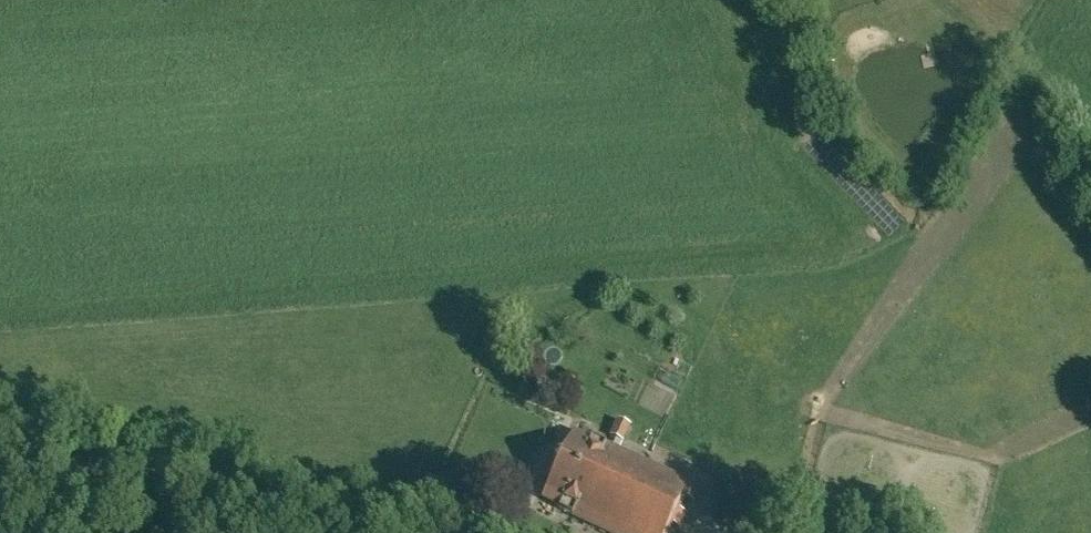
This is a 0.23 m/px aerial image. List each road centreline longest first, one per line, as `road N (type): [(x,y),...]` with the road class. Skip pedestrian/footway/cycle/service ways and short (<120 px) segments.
road 1 (unclassified): [(295,532),(0,440)]

